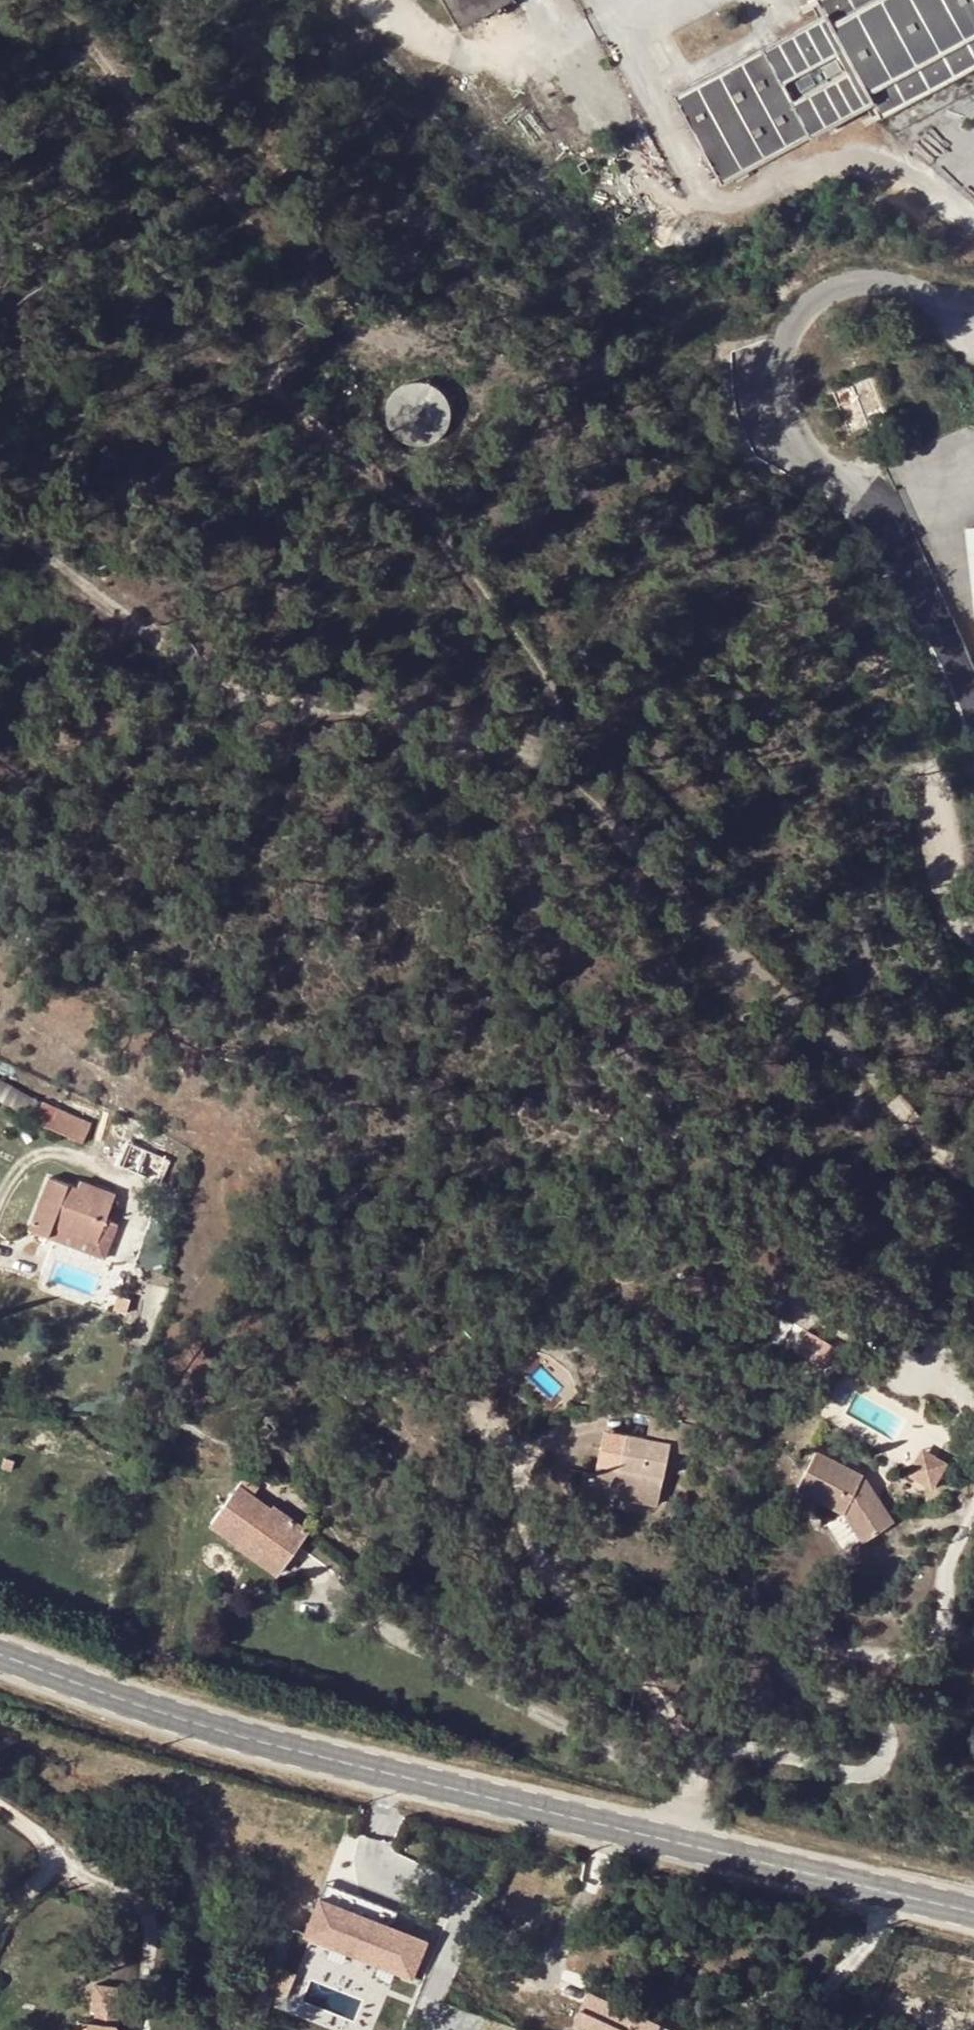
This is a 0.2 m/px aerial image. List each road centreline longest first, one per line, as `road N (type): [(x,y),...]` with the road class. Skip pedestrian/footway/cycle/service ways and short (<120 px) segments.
road 1 (track): [(973,1177),(943,1164),(566,780),(483,737),(360,707),(286,706),(221,691),(0,529)]
road 2 (track): [(556,774),(559,726),(545,688),(441,533),(287,402),(272,377),(274,356),(329,305),(48,0)]
road 3 (secondary): [(973,1914),(335,1763),(0,1655)]

